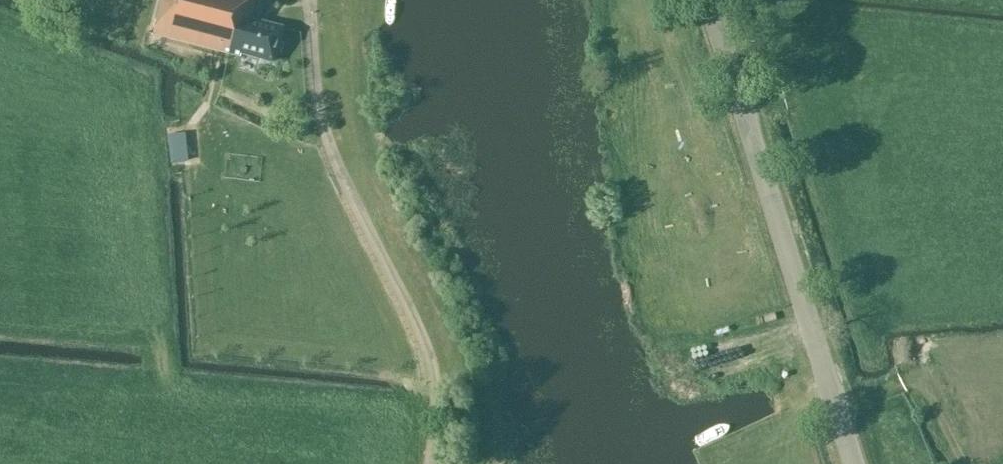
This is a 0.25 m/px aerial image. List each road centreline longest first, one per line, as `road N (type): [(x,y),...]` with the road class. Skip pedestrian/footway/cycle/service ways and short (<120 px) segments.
road 1 (unclassified): [(432,463),(432,364),(327,140),(314,77),(310,0)]
road 2 (tertiary): [(853,463),(712,0)]

